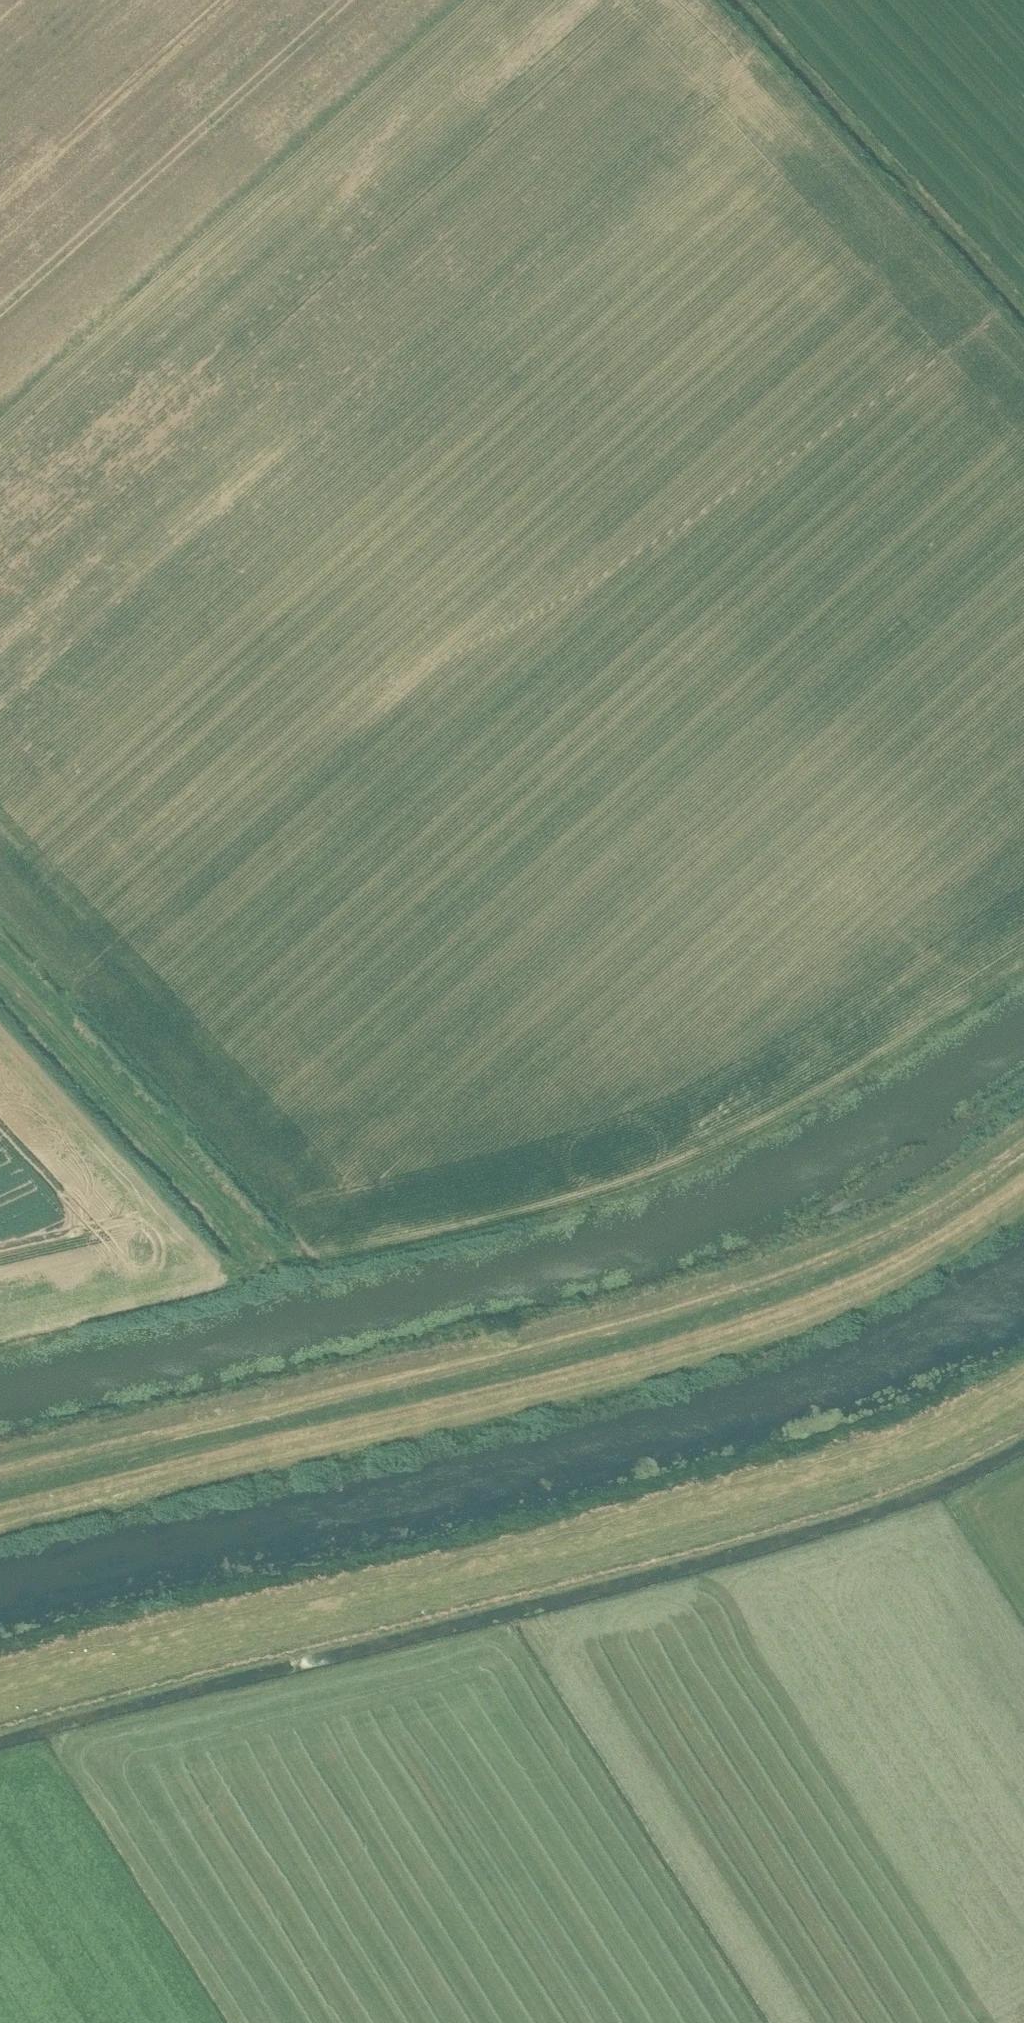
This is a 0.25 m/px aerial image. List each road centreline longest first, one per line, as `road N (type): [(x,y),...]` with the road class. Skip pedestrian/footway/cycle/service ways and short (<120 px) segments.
road 1 (track): [(0,1488),(672,1318),(809,1264),(1023,1130)]
road 2 (track): [(0,1699),(874,1477),(1023,1400)]
road 3 (track): [(259,1249),(0,970)]

